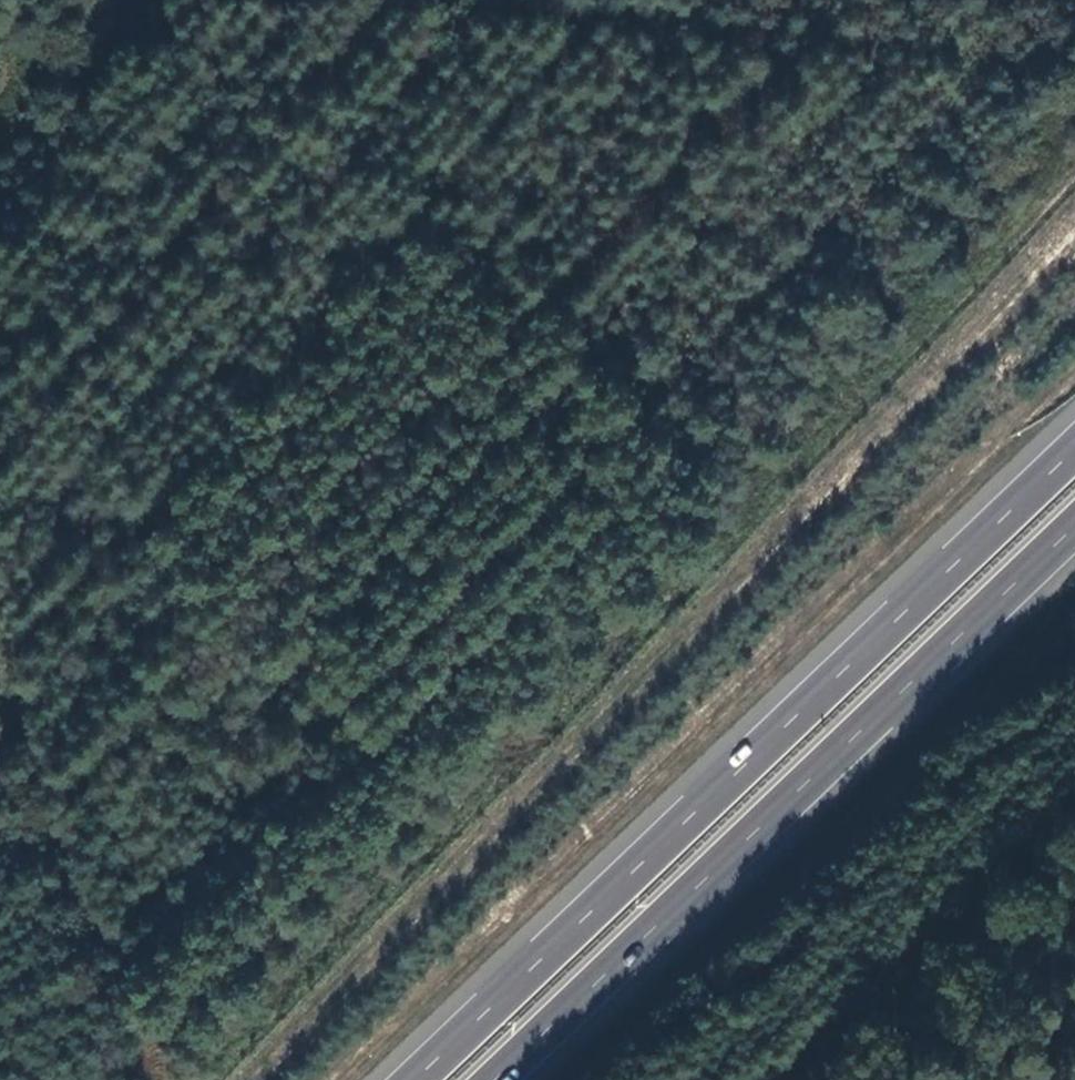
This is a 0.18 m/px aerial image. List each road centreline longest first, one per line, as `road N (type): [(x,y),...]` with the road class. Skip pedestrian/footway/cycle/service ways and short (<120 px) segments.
road 1 (motorway): [(1074,451),(416,1079)]
road 2 (motorway): [(499,1079),(1074,529)]
road 3 (track): [(1074,805),(775,1079)]

